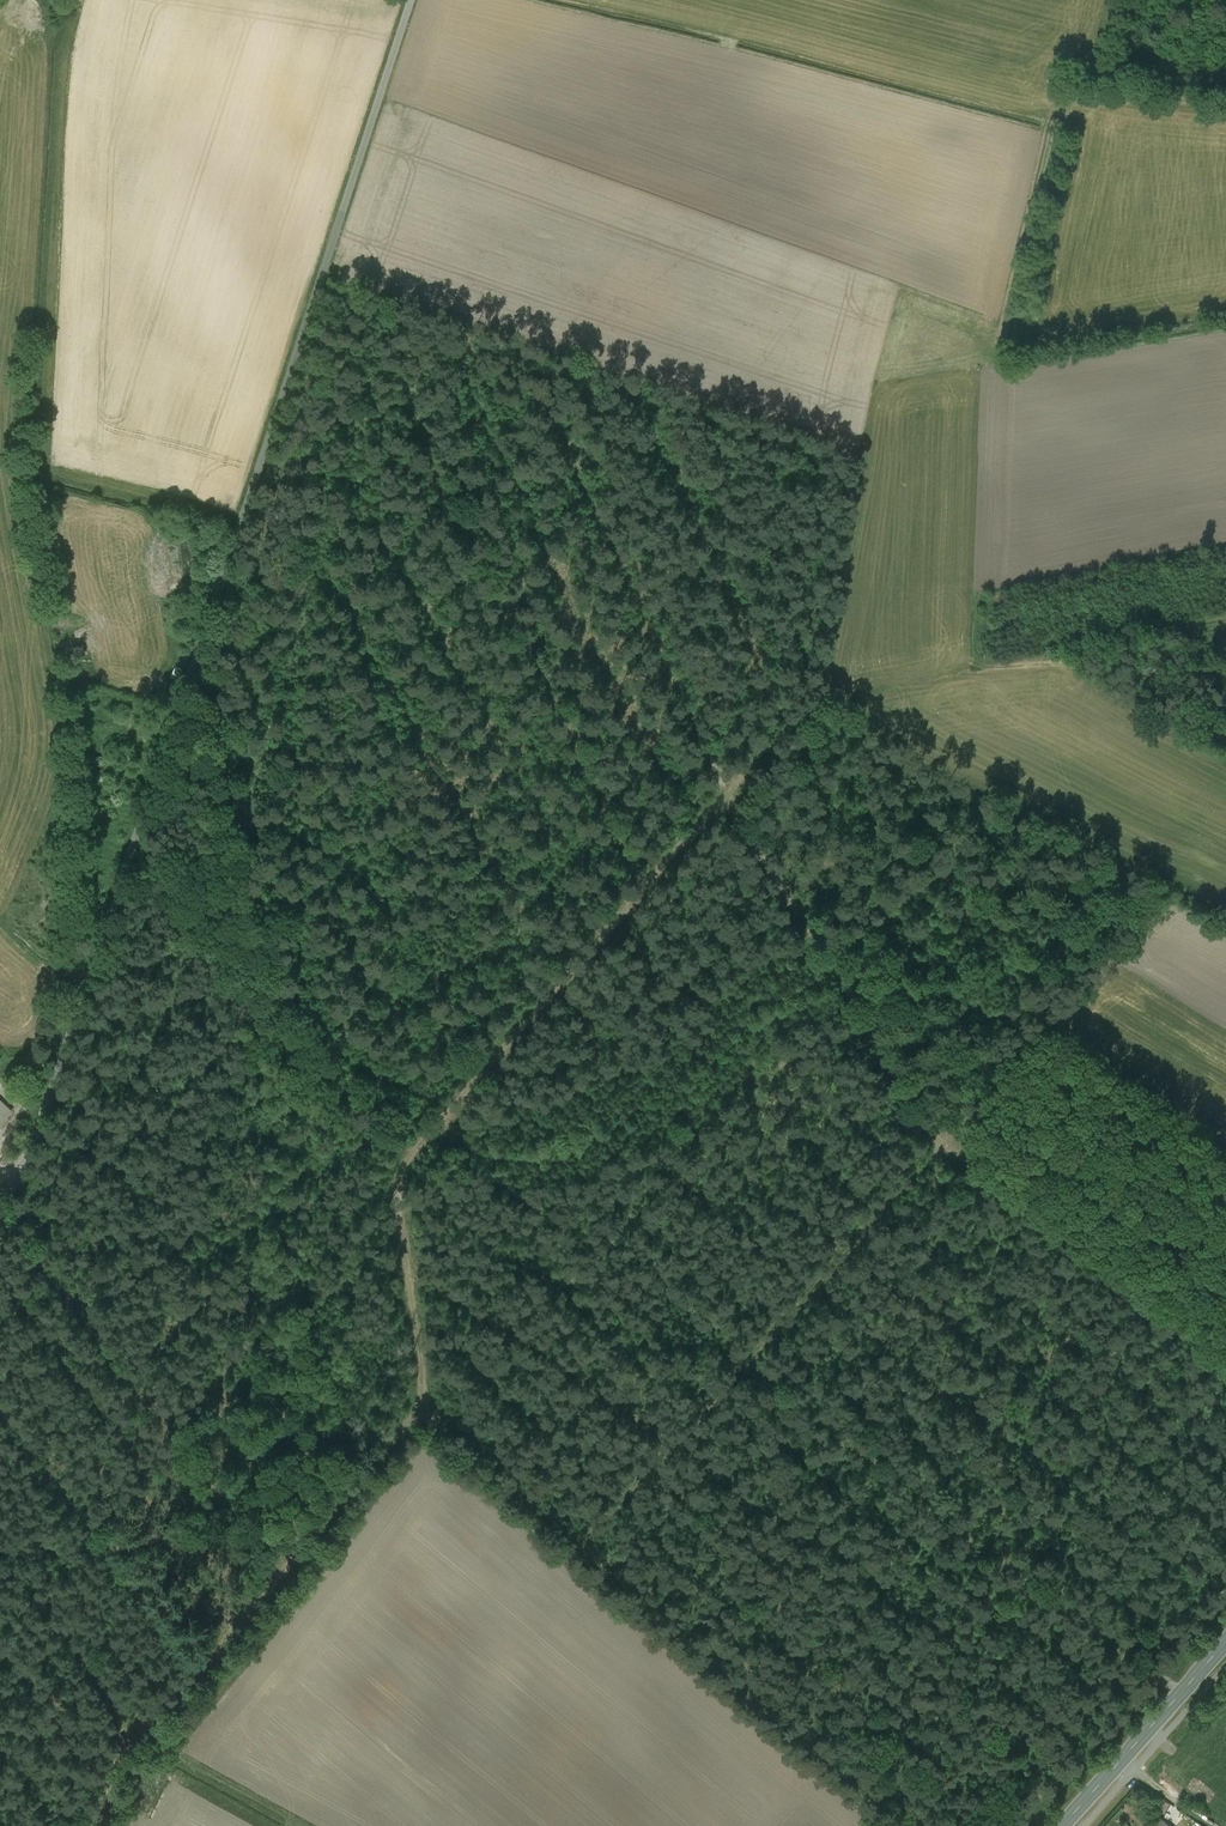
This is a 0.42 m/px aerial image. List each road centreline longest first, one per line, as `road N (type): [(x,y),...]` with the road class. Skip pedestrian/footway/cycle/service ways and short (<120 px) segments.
road 1 (secondary): [(1063,1825),(1225,1643)]
road 2 (track): [(1225,101),(1106,87),(1119,0)]

